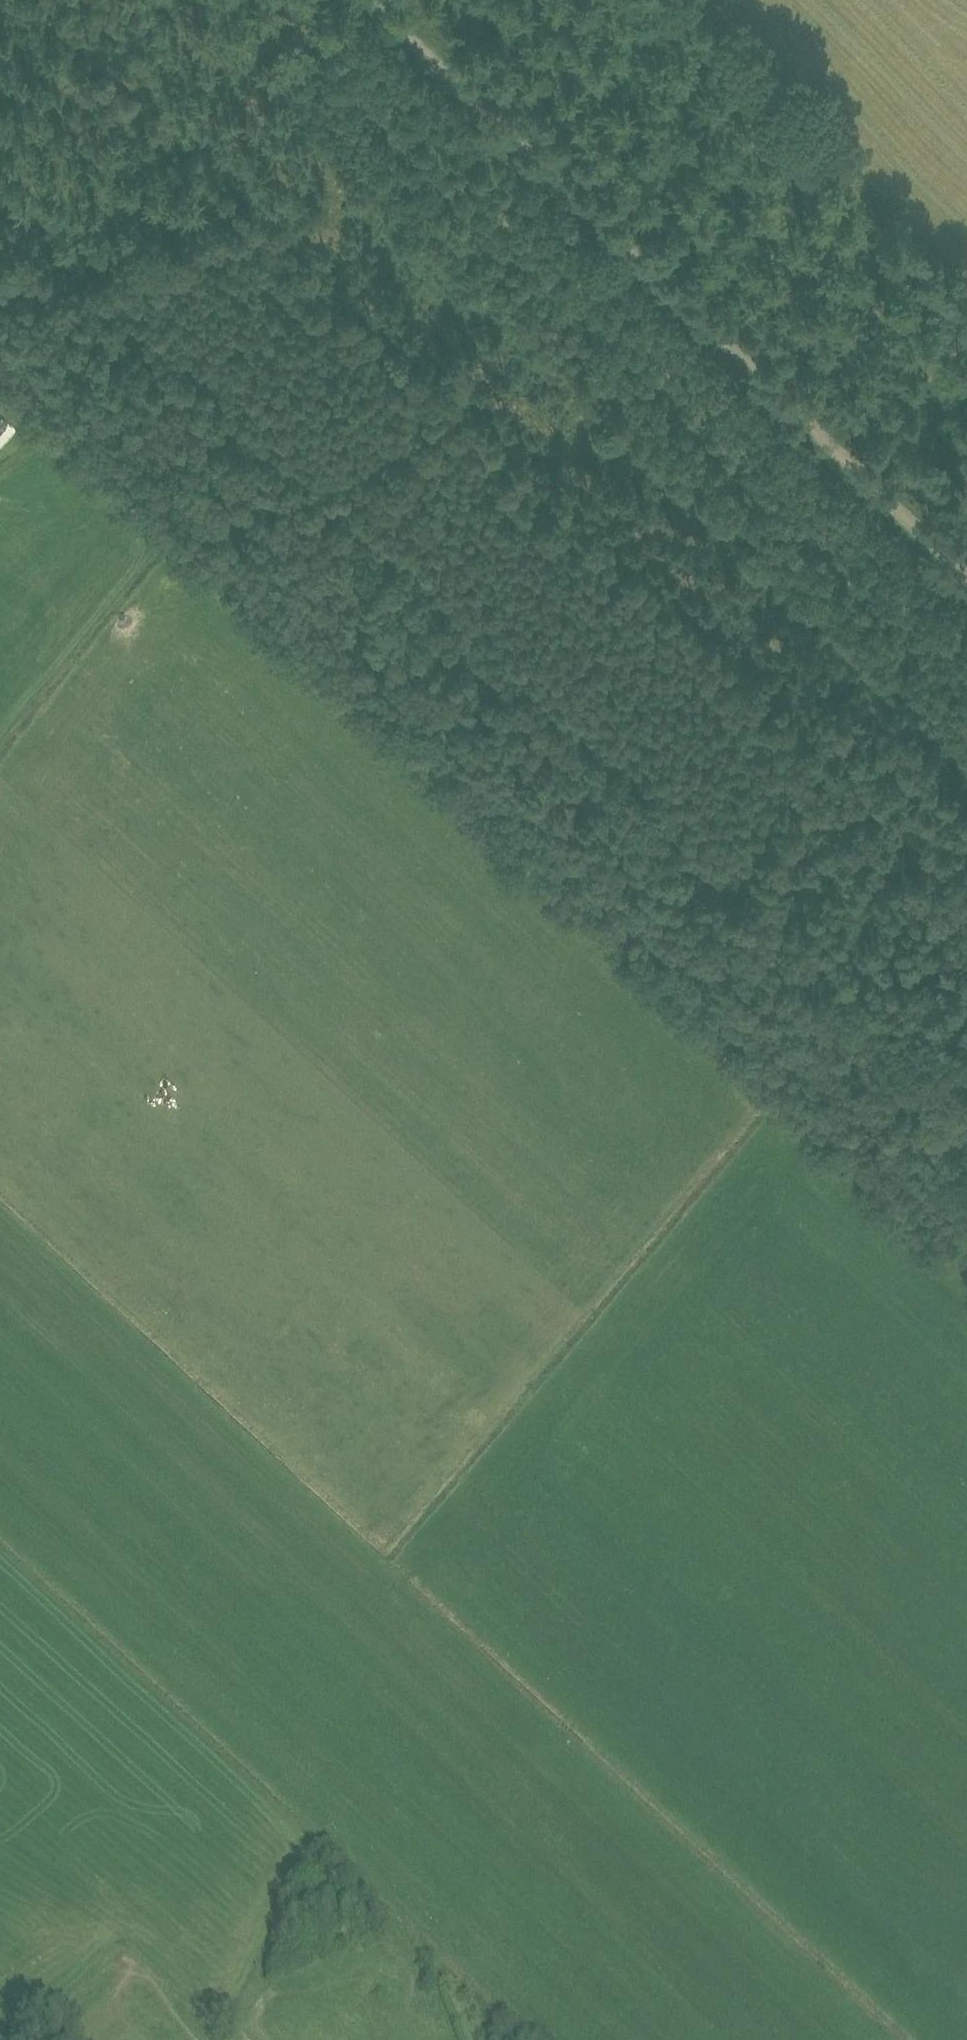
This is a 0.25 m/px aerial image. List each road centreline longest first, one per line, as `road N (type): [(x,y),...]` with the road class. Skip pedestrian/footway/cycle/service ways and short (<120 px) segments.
road 1 (track): [(966,578),(372,0)]

